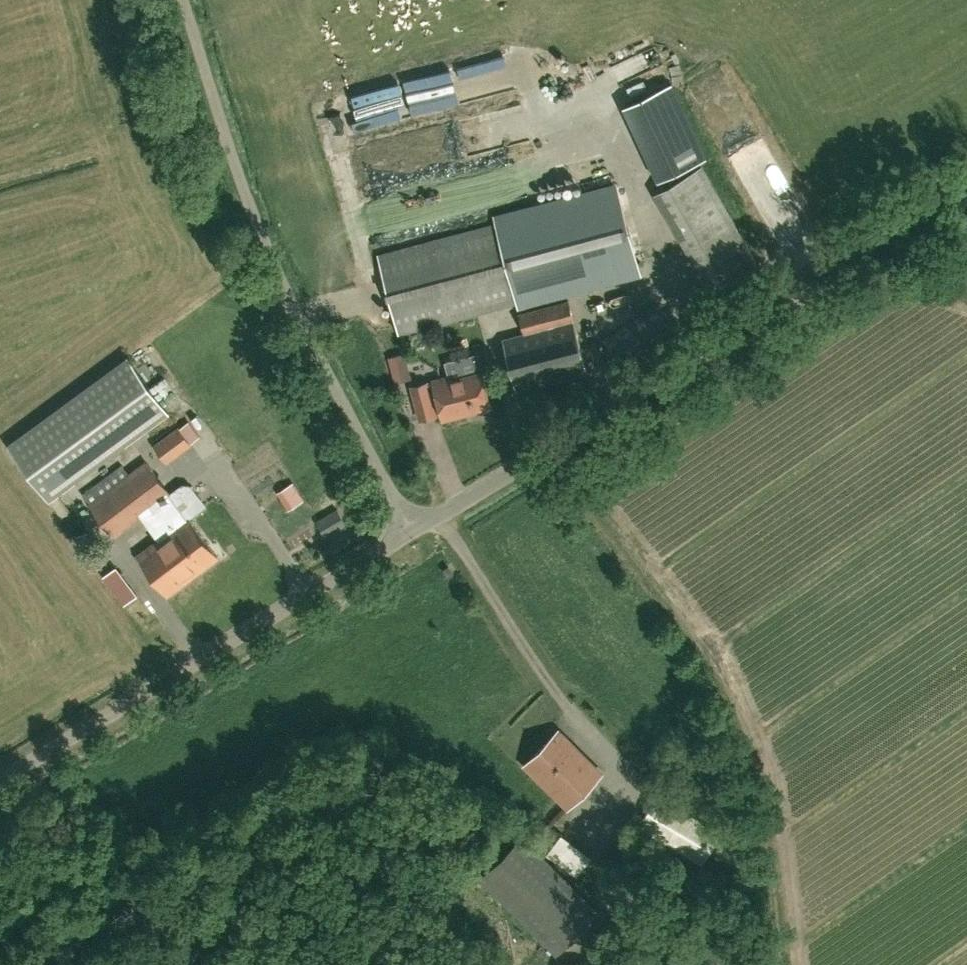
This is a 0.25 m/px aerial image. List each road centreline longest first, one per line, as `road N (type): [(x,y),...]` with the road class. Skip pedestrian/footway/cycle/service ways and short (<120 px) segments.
road 1 (unclassified): [(411,533),(676,368),(966,171)]
road 2 (unclassified): [(411,533),(266,250),(185,0)]
road 3 (unclassified): [(0,778),(411,533)]

